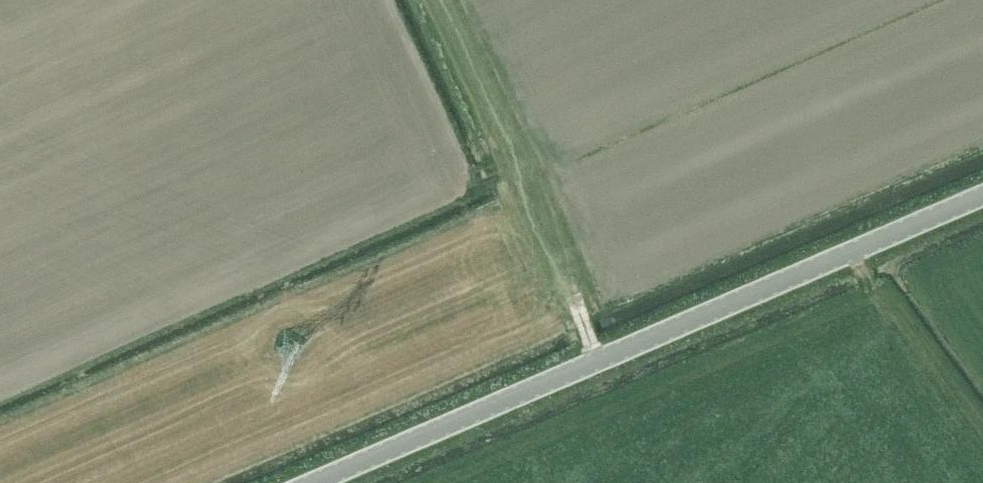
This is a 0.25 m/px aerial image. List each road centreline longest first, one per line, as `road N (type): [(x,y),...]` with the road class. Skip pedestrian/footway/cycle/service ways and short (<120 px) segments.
road 1 (tertiary): [(316,482),(982,196)]
road 2 (track): [(598,362),(426,0)]

